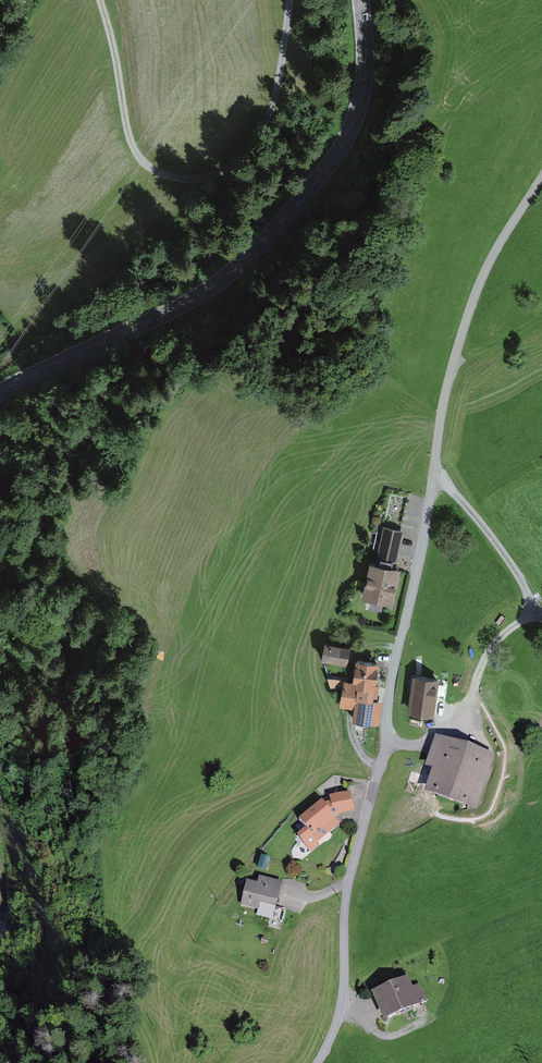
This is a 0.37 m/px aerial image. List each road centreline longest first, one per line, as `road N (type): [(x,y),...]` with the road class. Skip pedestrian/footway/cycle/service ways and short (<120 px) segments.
road 1 (unclassified): [(434,480),(348,889),(343,983),(318,1062)]
road 2 (tertiary): [(0,394),(191,301),(266,239),(351,128),(364,93),(361,0)]
road 3 (track): [(291,0),(280,84),(256,142),(223,177),(179,180),(137,153),(96,0)]
road 4 (residential): [(541,179),(487,269),(463,330),(434,480)]
road 5 (track): [(434,480),(451,488),(502,551),(541,612)]

